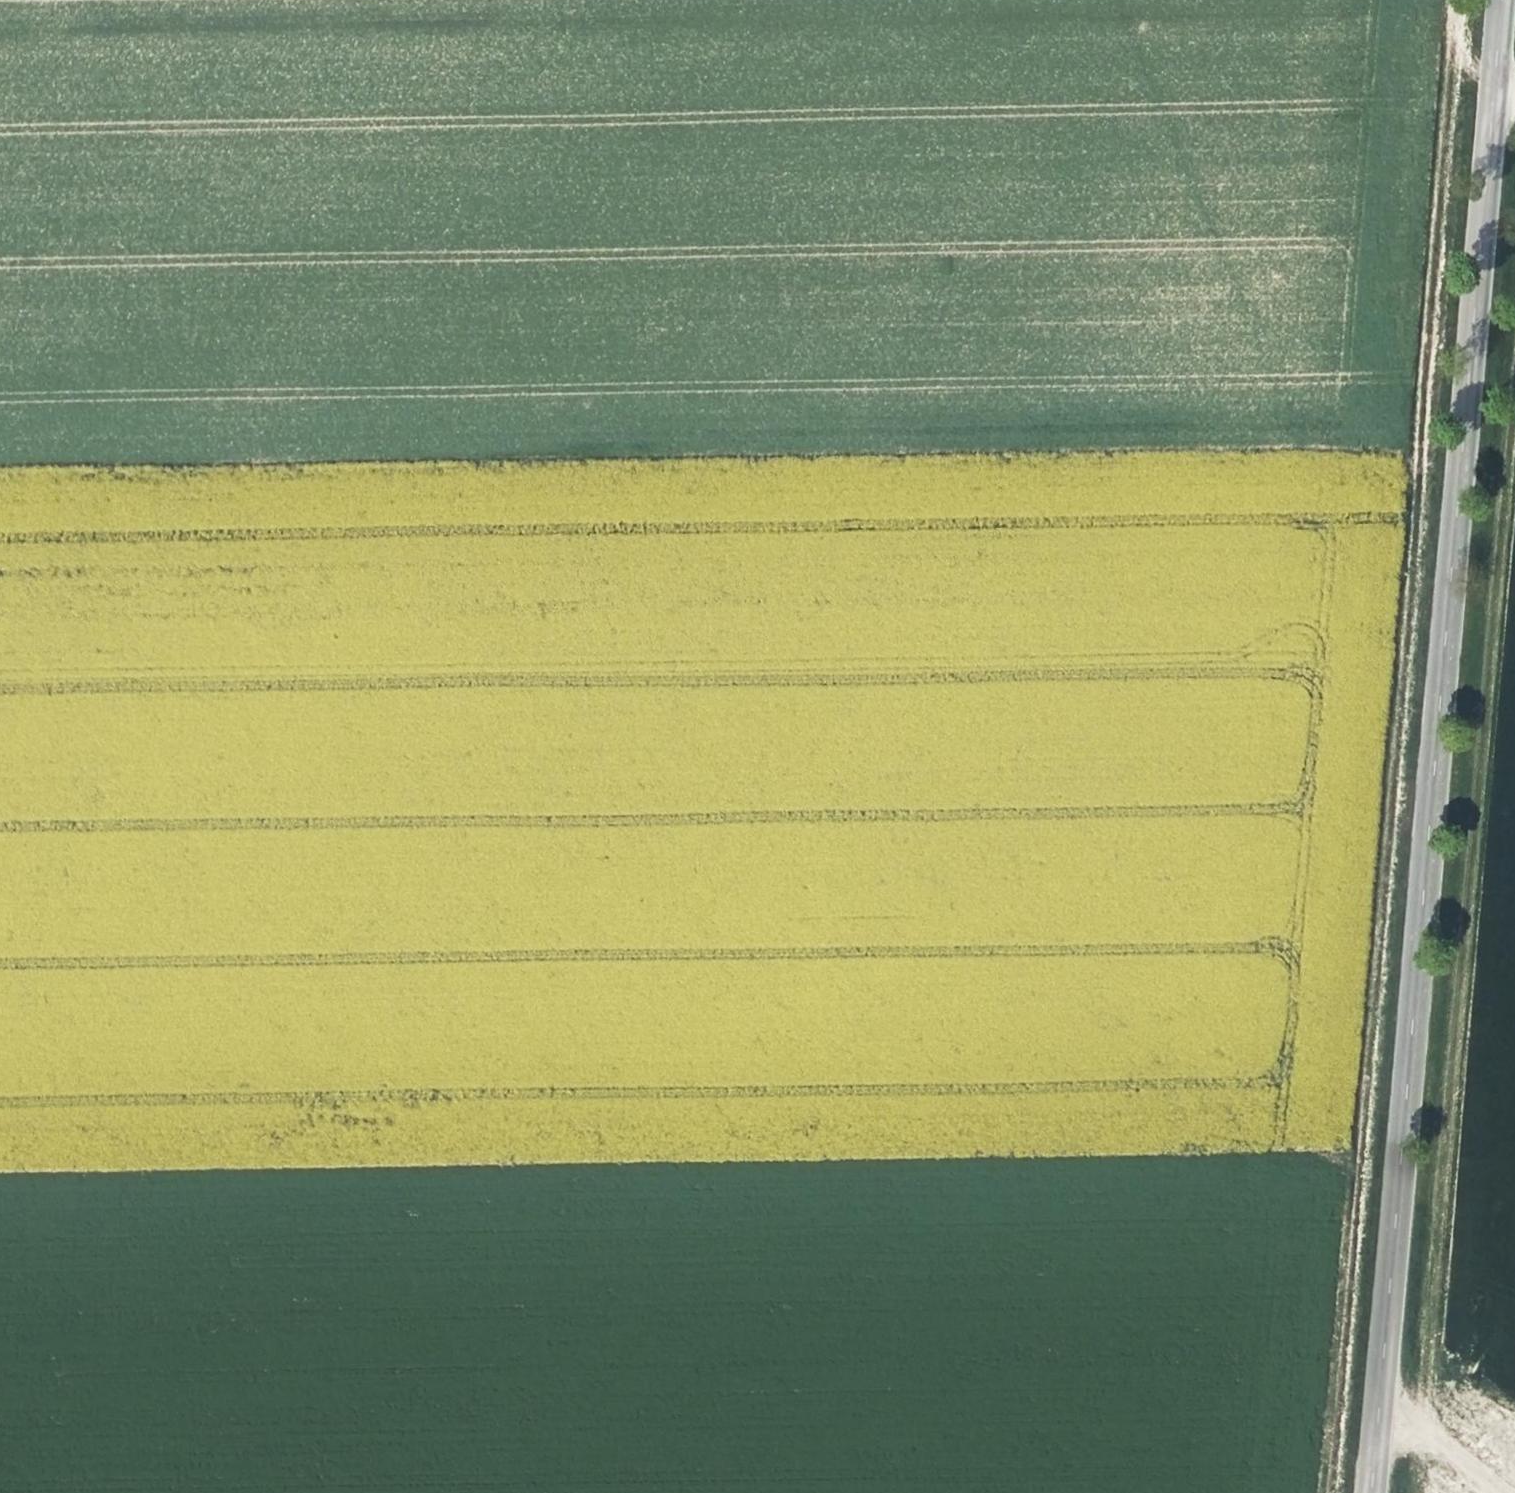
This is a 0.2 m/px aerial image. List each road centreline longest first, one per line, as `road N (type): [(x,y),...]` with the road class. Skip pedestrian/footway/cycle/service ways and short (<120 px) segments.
road 1 (tertiary): [(1509,0),(1393,1492)]

